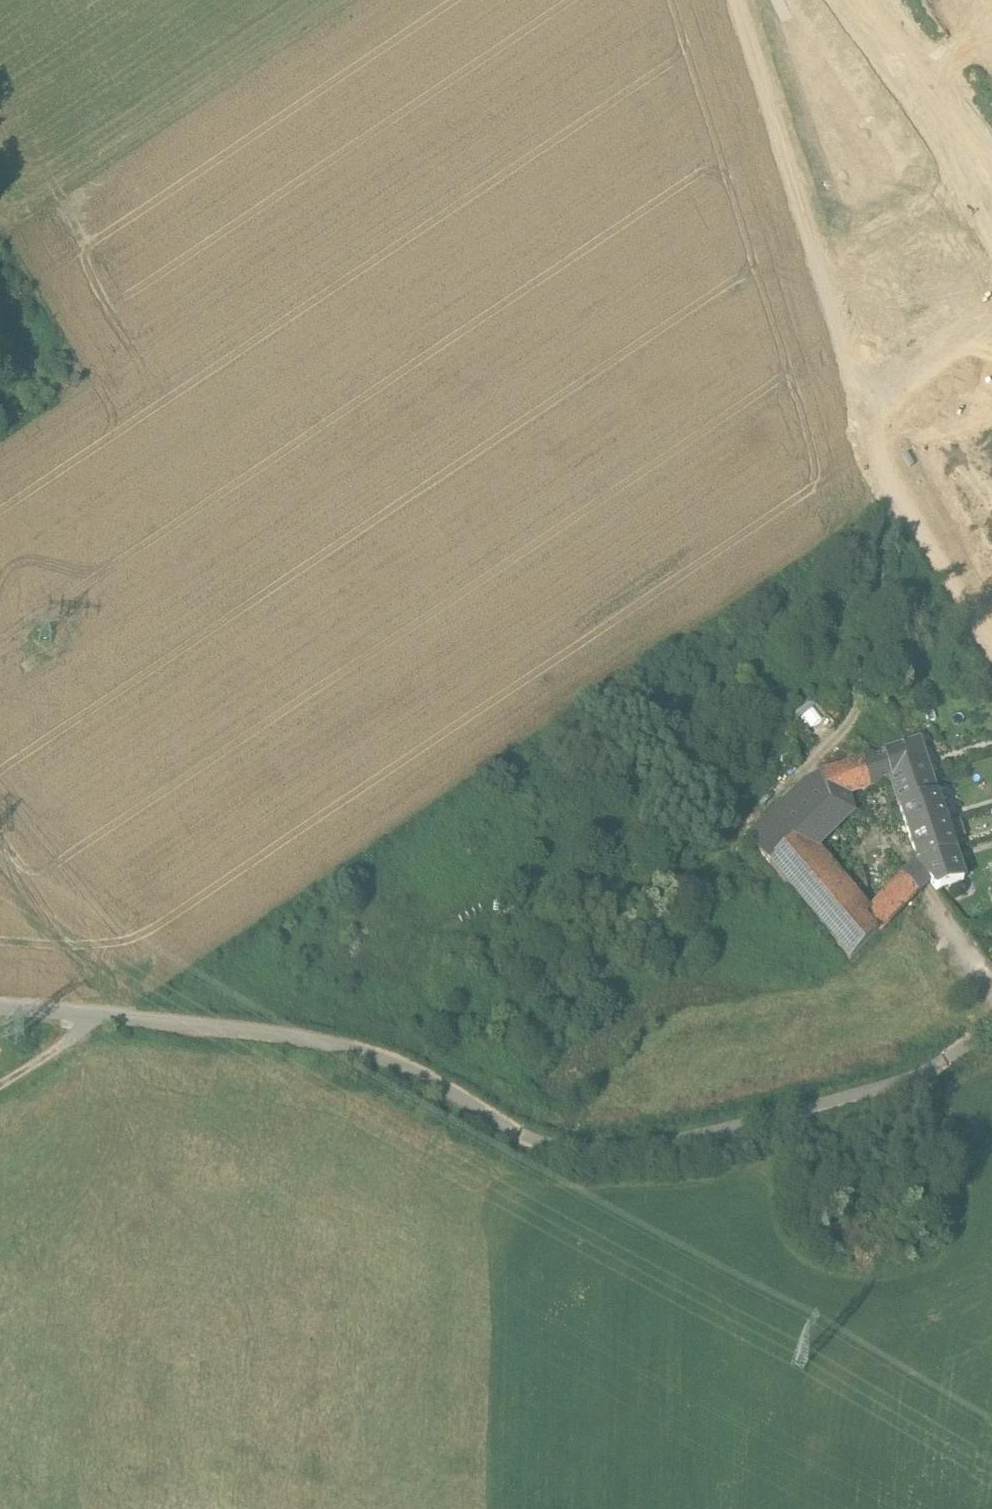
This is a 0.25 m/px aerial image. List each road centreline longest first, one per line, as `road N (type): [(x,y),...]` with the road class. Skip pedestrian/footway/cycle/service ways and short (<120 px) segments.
road 1 (track): [(991,663),(889,486),(739,0)]
road 2 (residential): [(991,192),(852,0)]
road 3 (residential): [(991,319),(863,407)]
road 4 (track): [(0,1075),(112,1014)]

